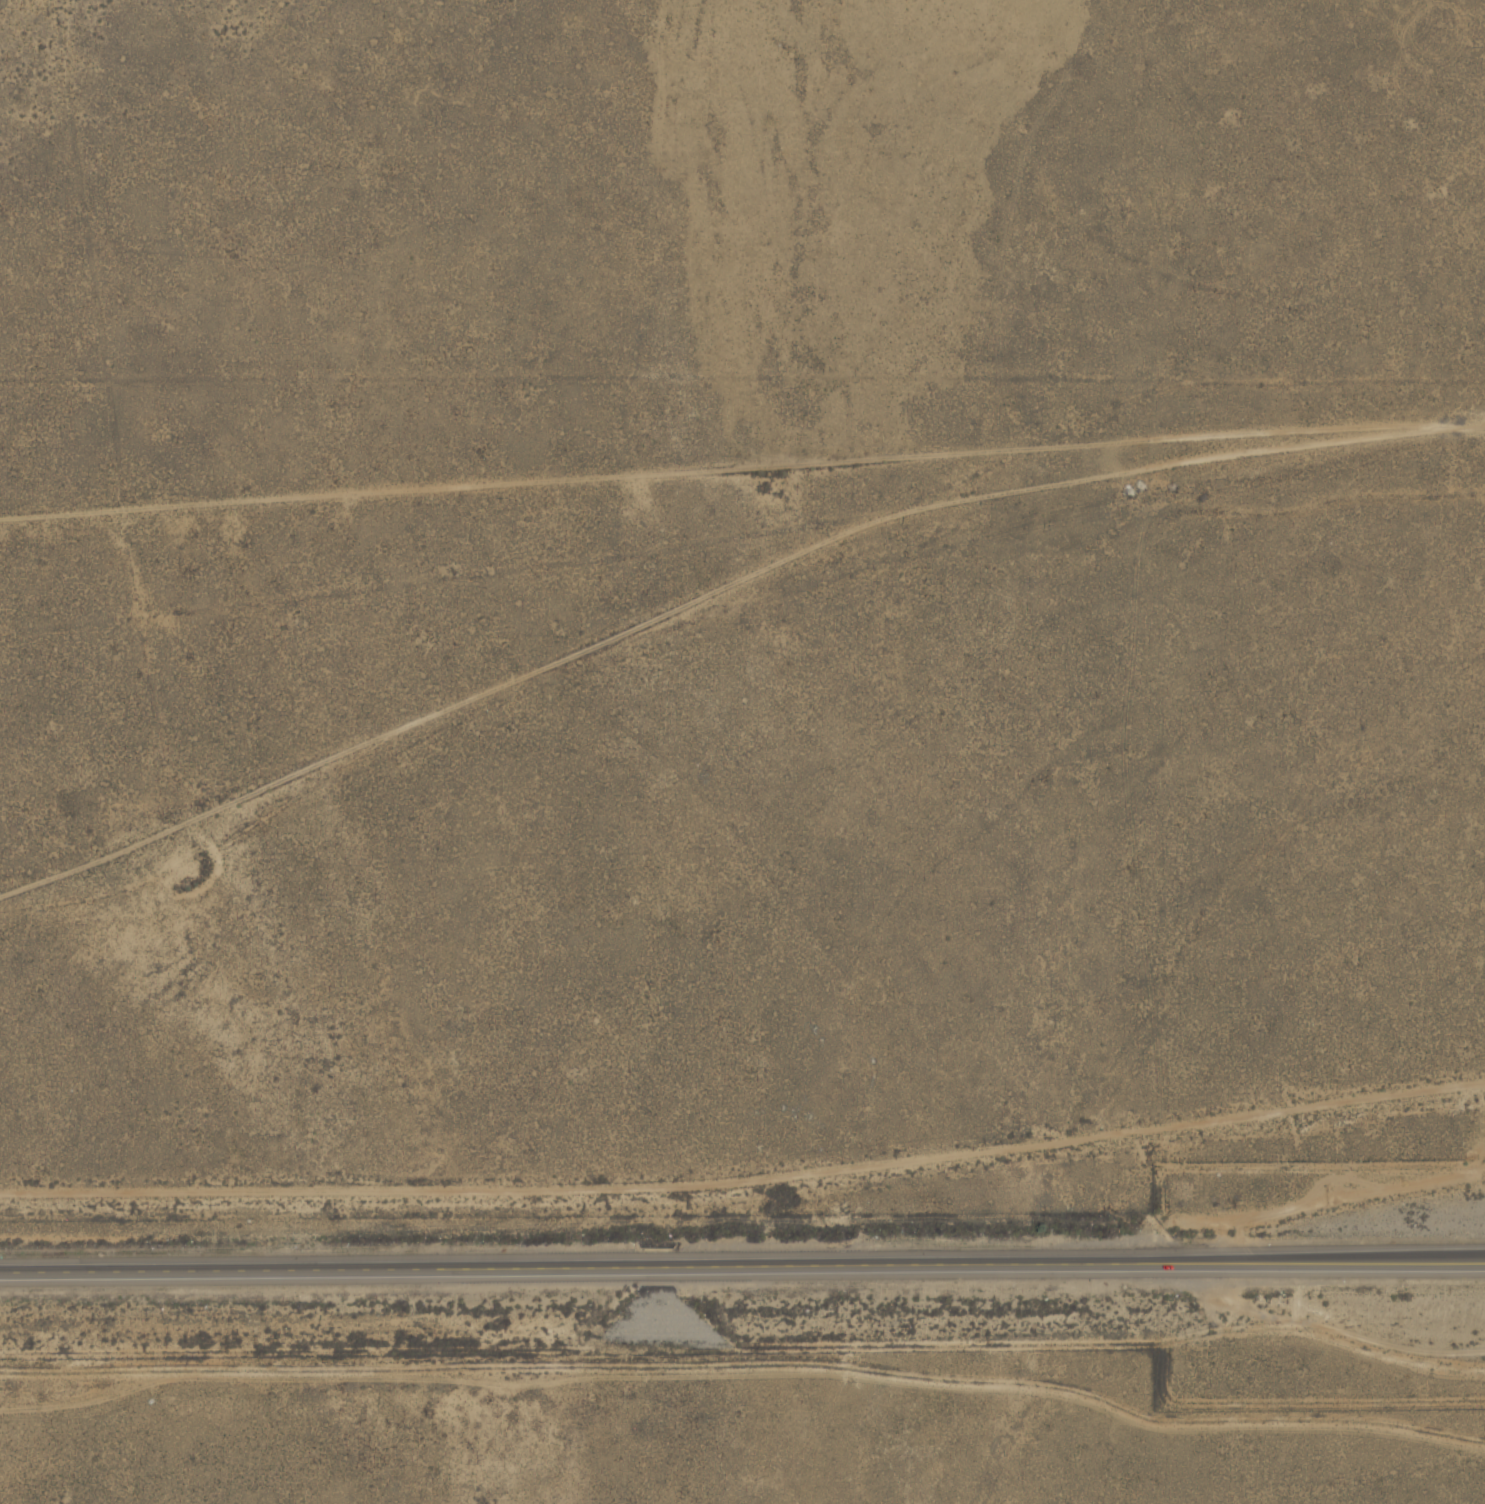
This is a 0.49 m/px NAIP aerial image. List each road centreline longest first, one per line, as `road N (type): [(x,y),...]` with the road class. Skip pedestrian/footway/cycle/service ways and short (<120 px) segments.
road 1 (secondary): [(1484,1257),(0,1271)]

